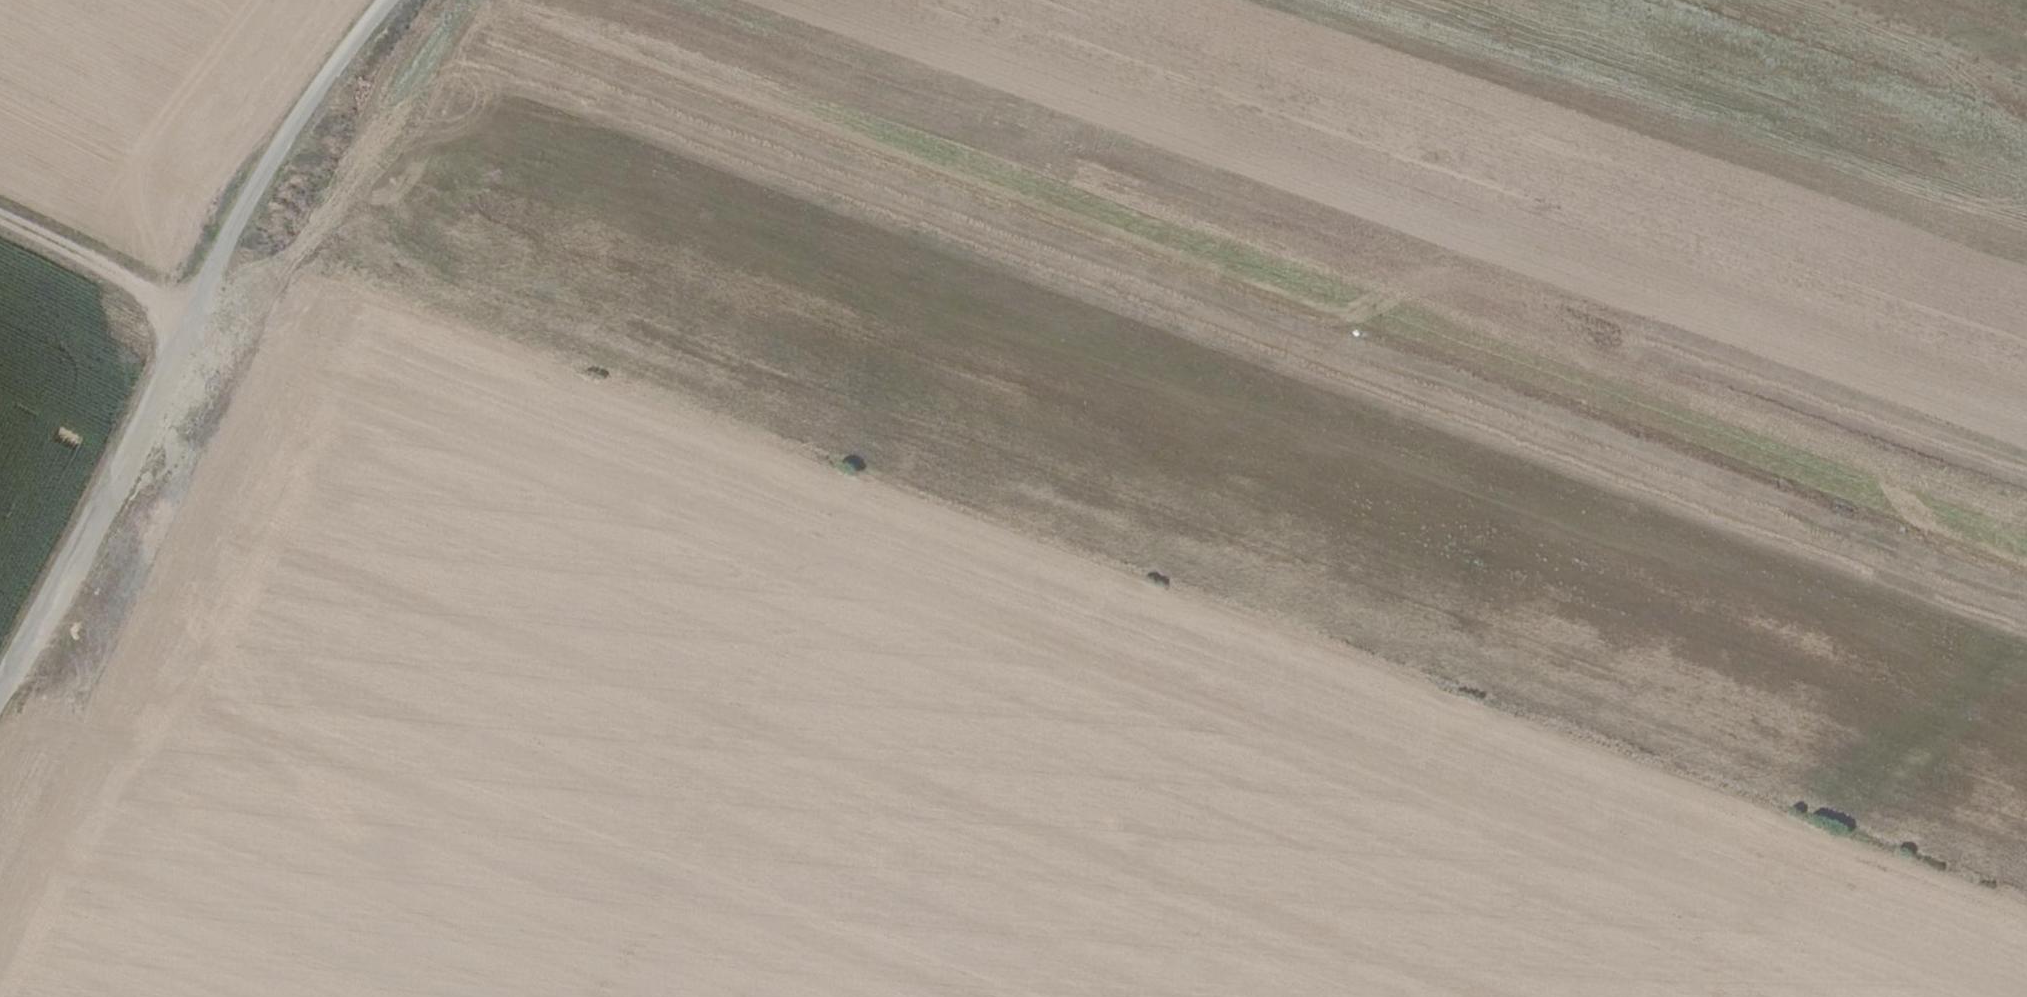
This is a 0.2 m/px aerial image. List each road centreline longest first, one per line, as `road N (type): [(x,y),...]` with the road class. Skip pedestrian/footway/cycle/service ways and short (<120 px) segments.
road 1 (track): [(0,684),(293,127),(394,0)]
road 2 (track): [(193,317),(0,225)]

